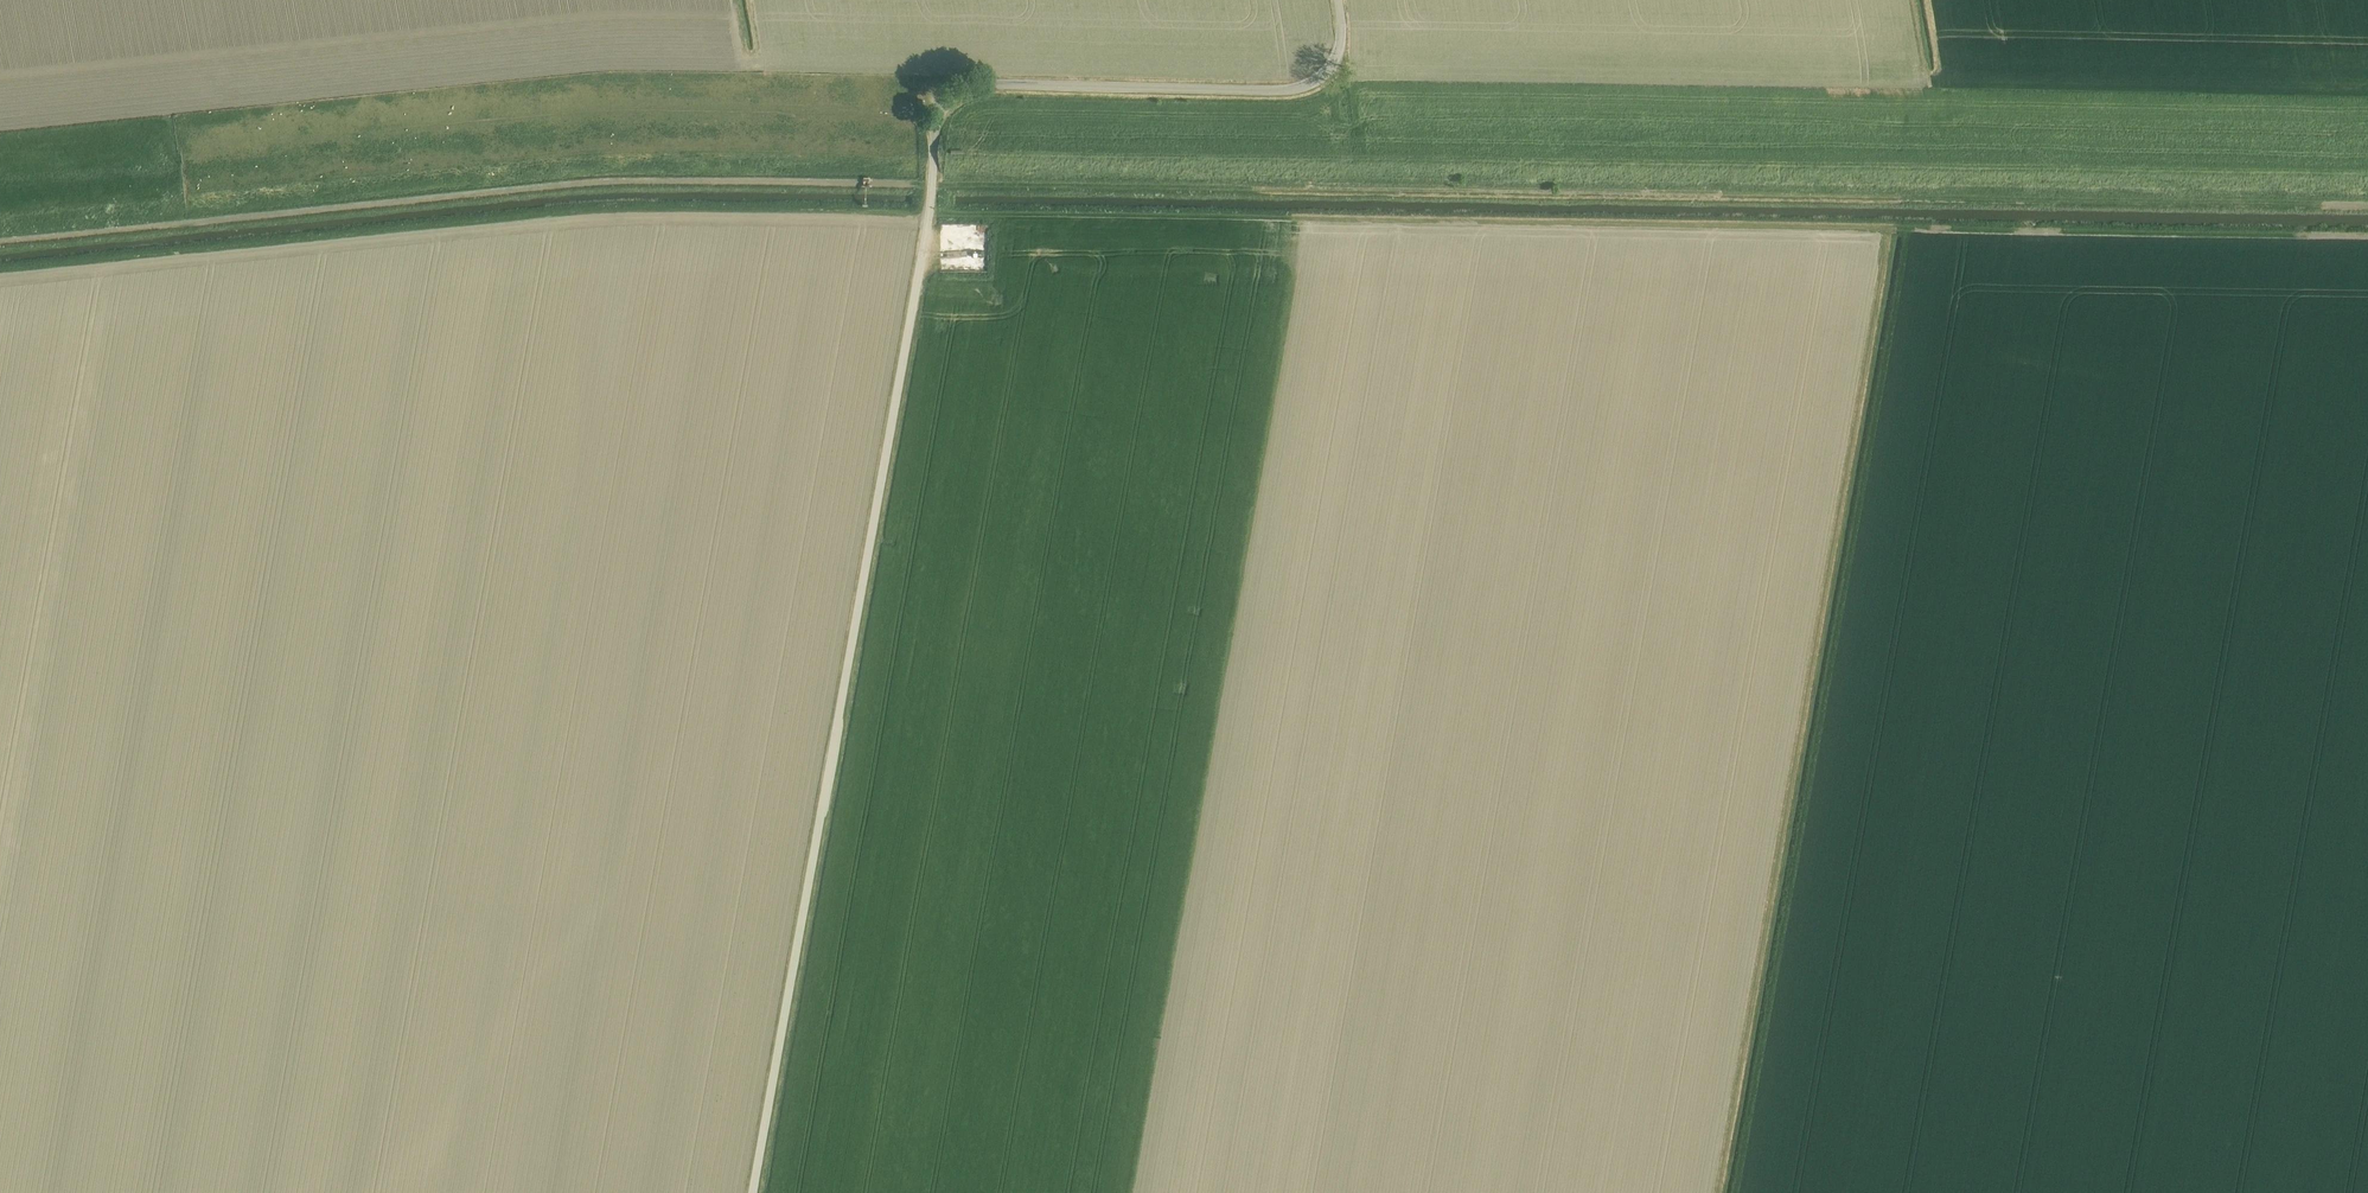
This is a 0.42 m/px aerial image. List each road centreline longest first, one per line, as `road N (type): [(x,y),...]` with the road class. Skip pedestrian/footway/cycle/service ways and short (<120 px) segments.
road 1 (unclassified): [(755,1192),(929,225),(940,116),(958,95),(987,85),(1304,88),(1338,57),(1338,0)]

